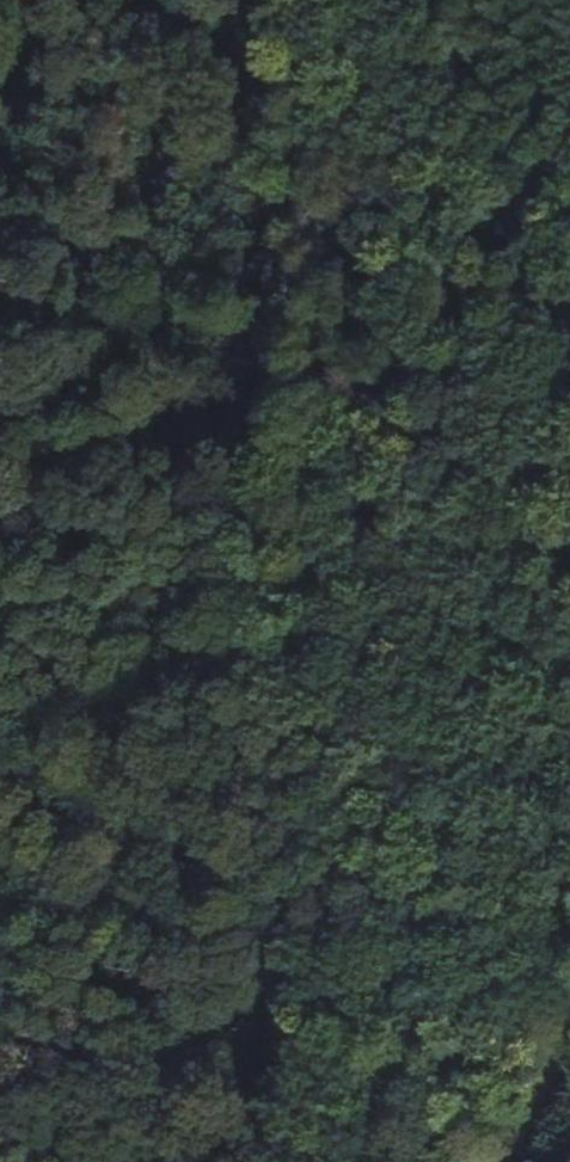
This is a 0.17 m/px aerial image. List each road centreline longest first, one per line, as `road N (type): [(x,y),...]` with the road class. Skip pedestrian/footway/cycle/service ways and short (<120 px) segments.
road 1 (track): [(267,1161),(245,0)]
road 2 (track): [(372,1161),(569,313)]

